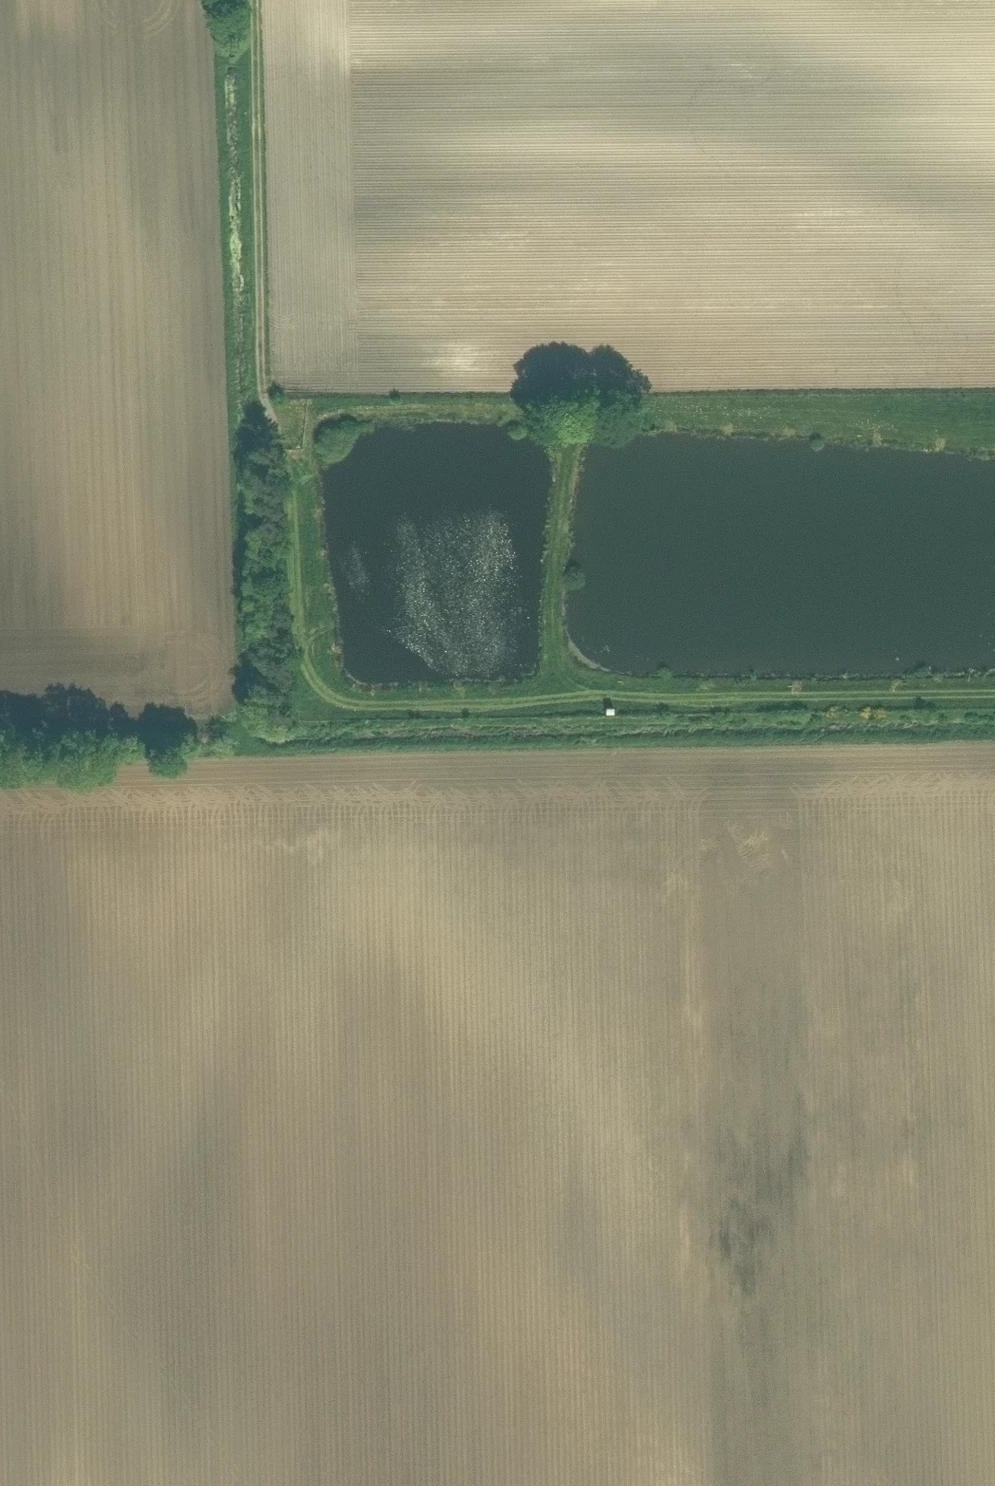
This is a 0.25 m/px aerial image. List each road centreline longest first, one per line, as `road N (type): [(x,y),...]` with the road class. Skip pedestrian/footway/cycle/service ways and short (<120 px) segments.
road 1 (track): [(262,400),(252,0)]

